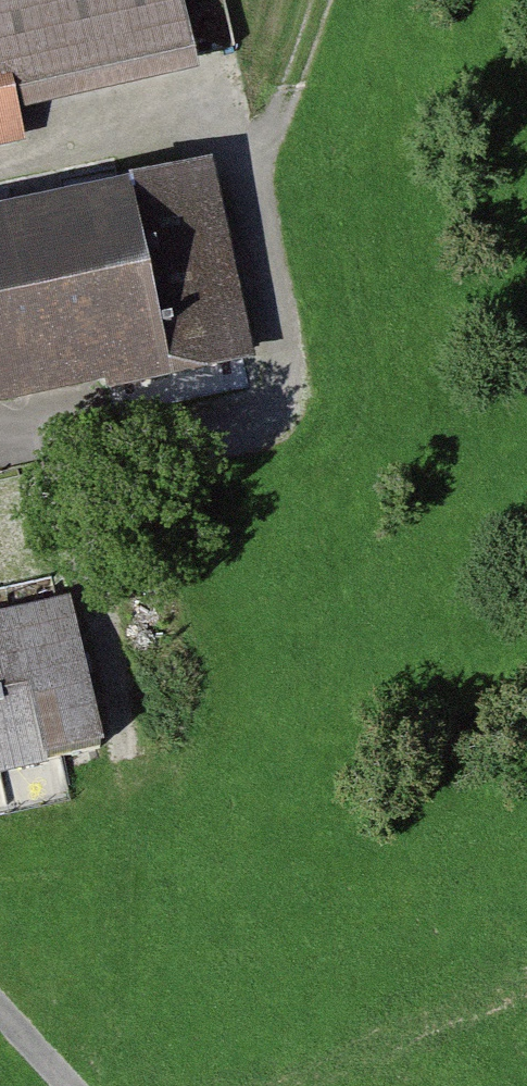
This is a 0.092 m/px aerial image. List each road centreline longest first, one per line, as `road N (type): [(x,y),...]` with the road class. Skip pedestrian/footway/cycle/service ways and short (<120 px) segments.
road 1 (track): [(0,167),(156,126),(206,135),(247,172),(284,356),(278,396),(255,427),(126,446),(0,430)]
road 2 (track): [(86,439),(69,500),(124,761)]
road 3 (track): [(118,1085),(124,761)]
road 4 (track): [(247,172),(291,88),(319,0)]

